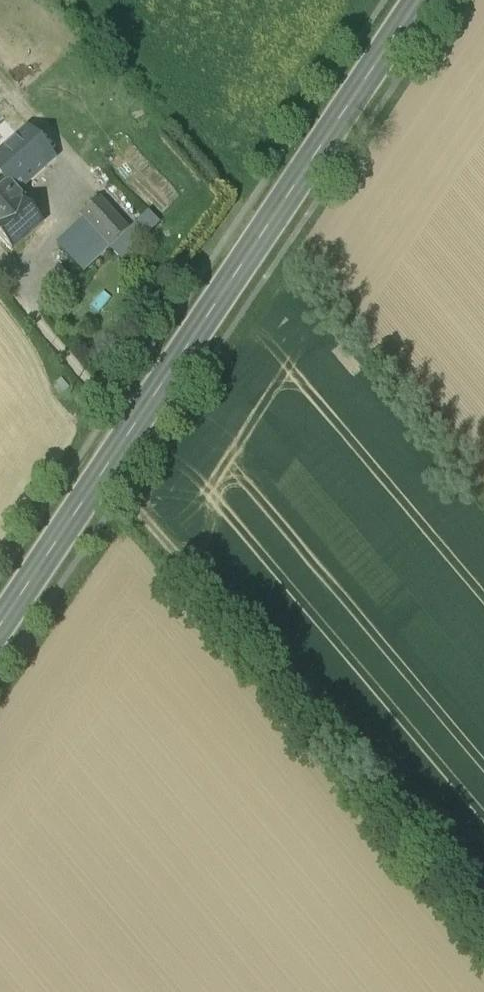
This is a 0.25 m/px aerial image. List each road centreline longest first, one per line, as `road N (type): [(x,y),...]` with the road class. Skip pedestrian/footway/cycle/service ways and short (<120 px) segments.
road 1 (secondary): [(419,0),(0,628)]
road 2 (track): [(101,477),(483,915)]

